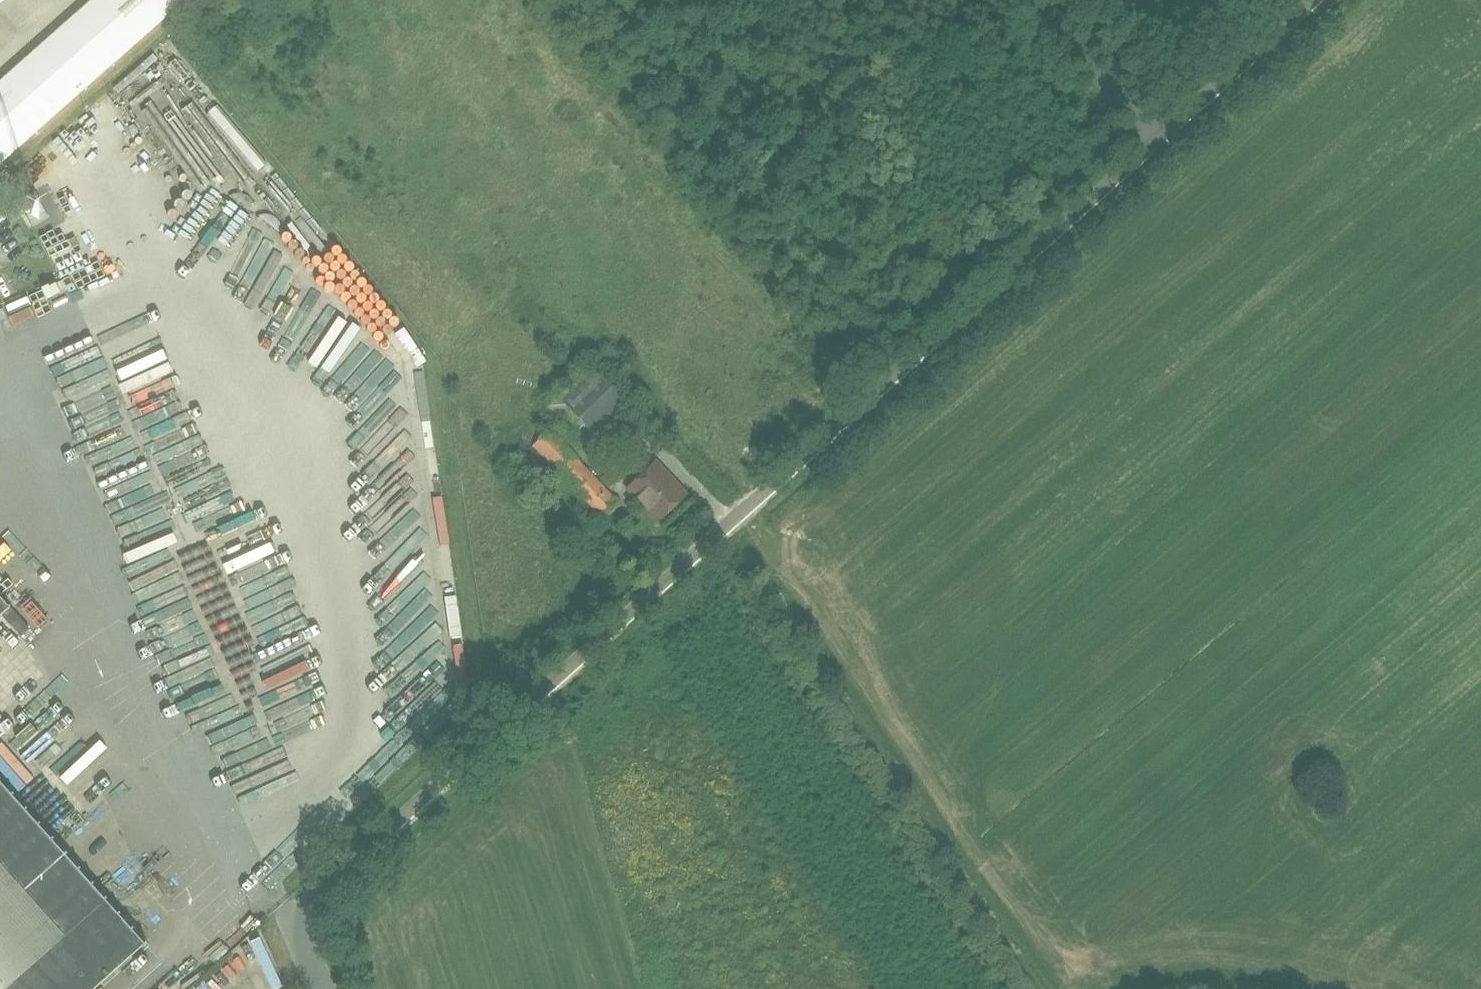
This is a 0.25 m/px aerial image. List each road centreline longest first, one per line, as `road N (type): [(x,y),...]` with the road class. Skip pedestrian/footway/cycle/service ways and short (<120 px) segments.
road 1 (unclassified): [(319,988),(288,919),(1157,136)]
road 2 (unclassified): [(1157,136),(1310,0)]
road 3 (unclassified): [(1157,136),(1023,0)]

